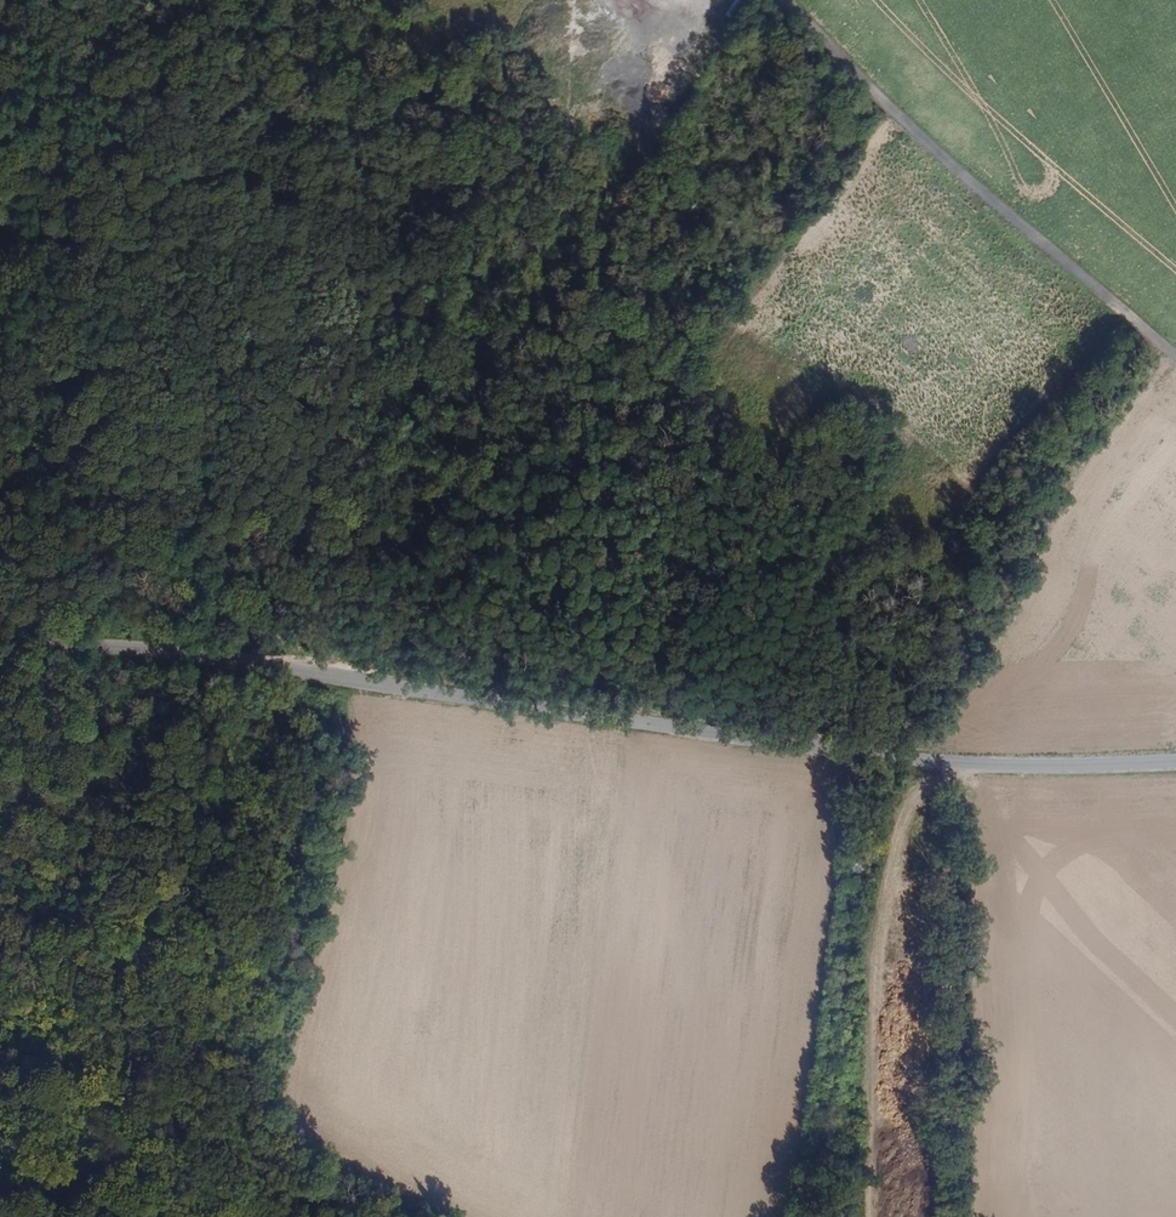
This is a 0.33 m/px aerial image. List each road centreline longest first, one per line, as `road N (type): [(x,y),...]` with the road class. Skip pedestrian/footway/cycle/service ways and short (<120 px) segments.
road 1 (unclassified): [(1175,761),(969,762),(55,637),(0,645)]
road 2 (track): [(1175,349),(942,154),(780,0)]

